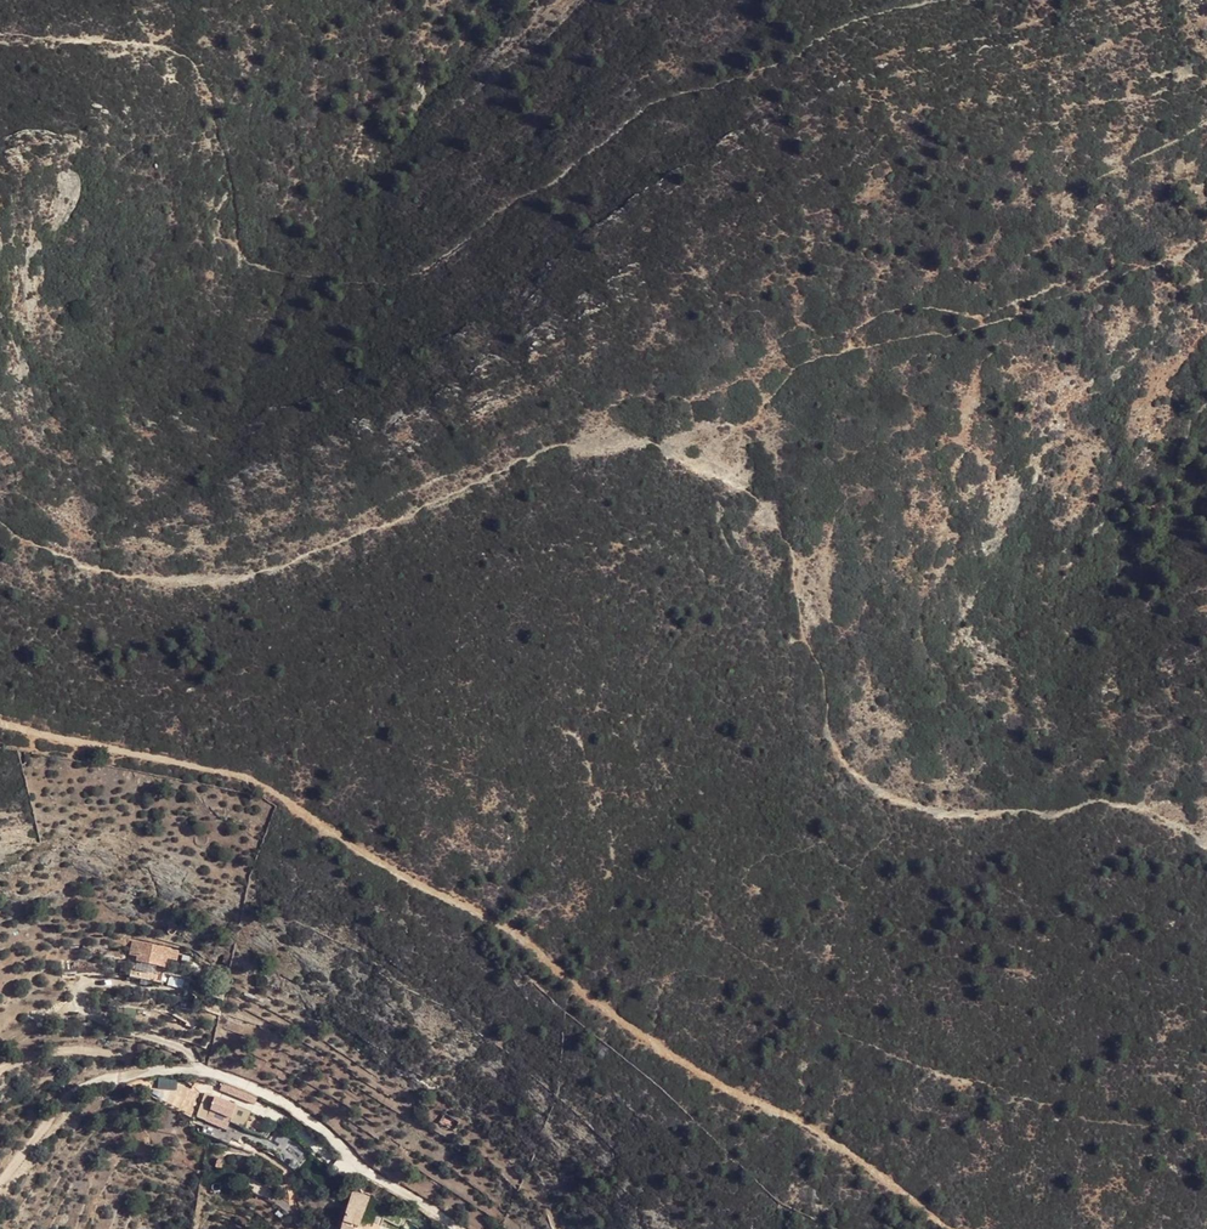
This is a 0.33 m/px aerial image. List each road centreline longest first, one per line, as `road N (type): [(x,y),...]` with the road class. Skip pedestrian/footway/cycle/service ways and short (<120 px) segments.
road 1 (unclassified): [(199,1070),(282,1100),(378,1178),(459,1228)]
road 2 (track): [(0,1071),(78,1050),(199,1070)]

